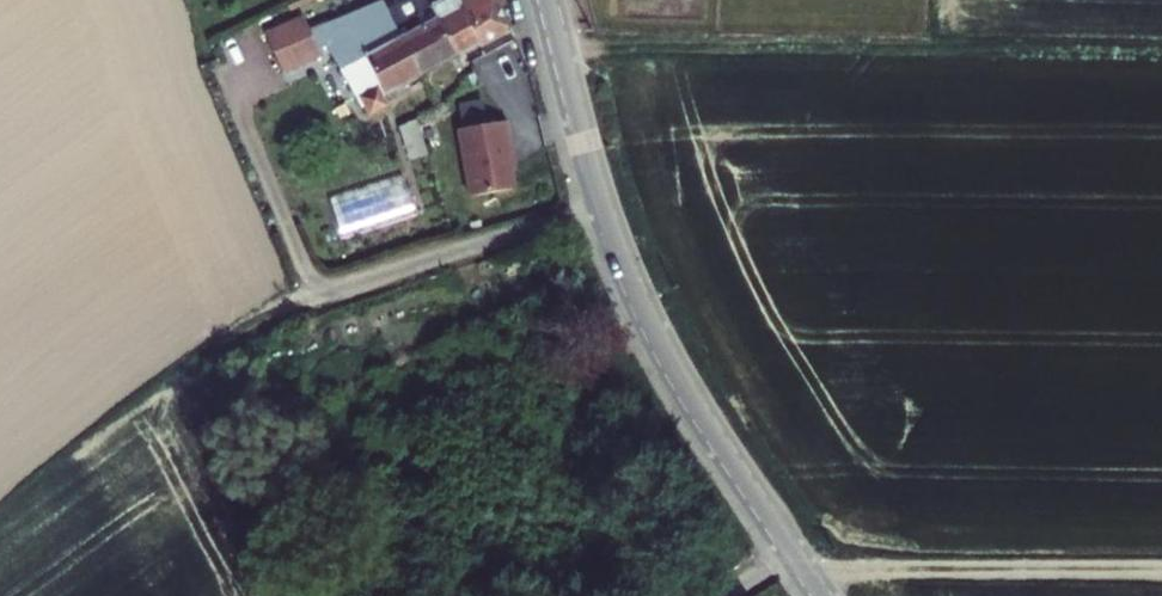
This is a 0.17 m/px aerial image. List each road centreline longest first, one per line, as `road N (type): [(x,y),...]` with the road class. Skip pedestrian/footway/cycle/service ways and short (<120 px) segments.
road 1 (tertiary): [(546,0),(631,285),(701,418),(819,595)]
road 2 (track): [(805,577),(1161,573)]

